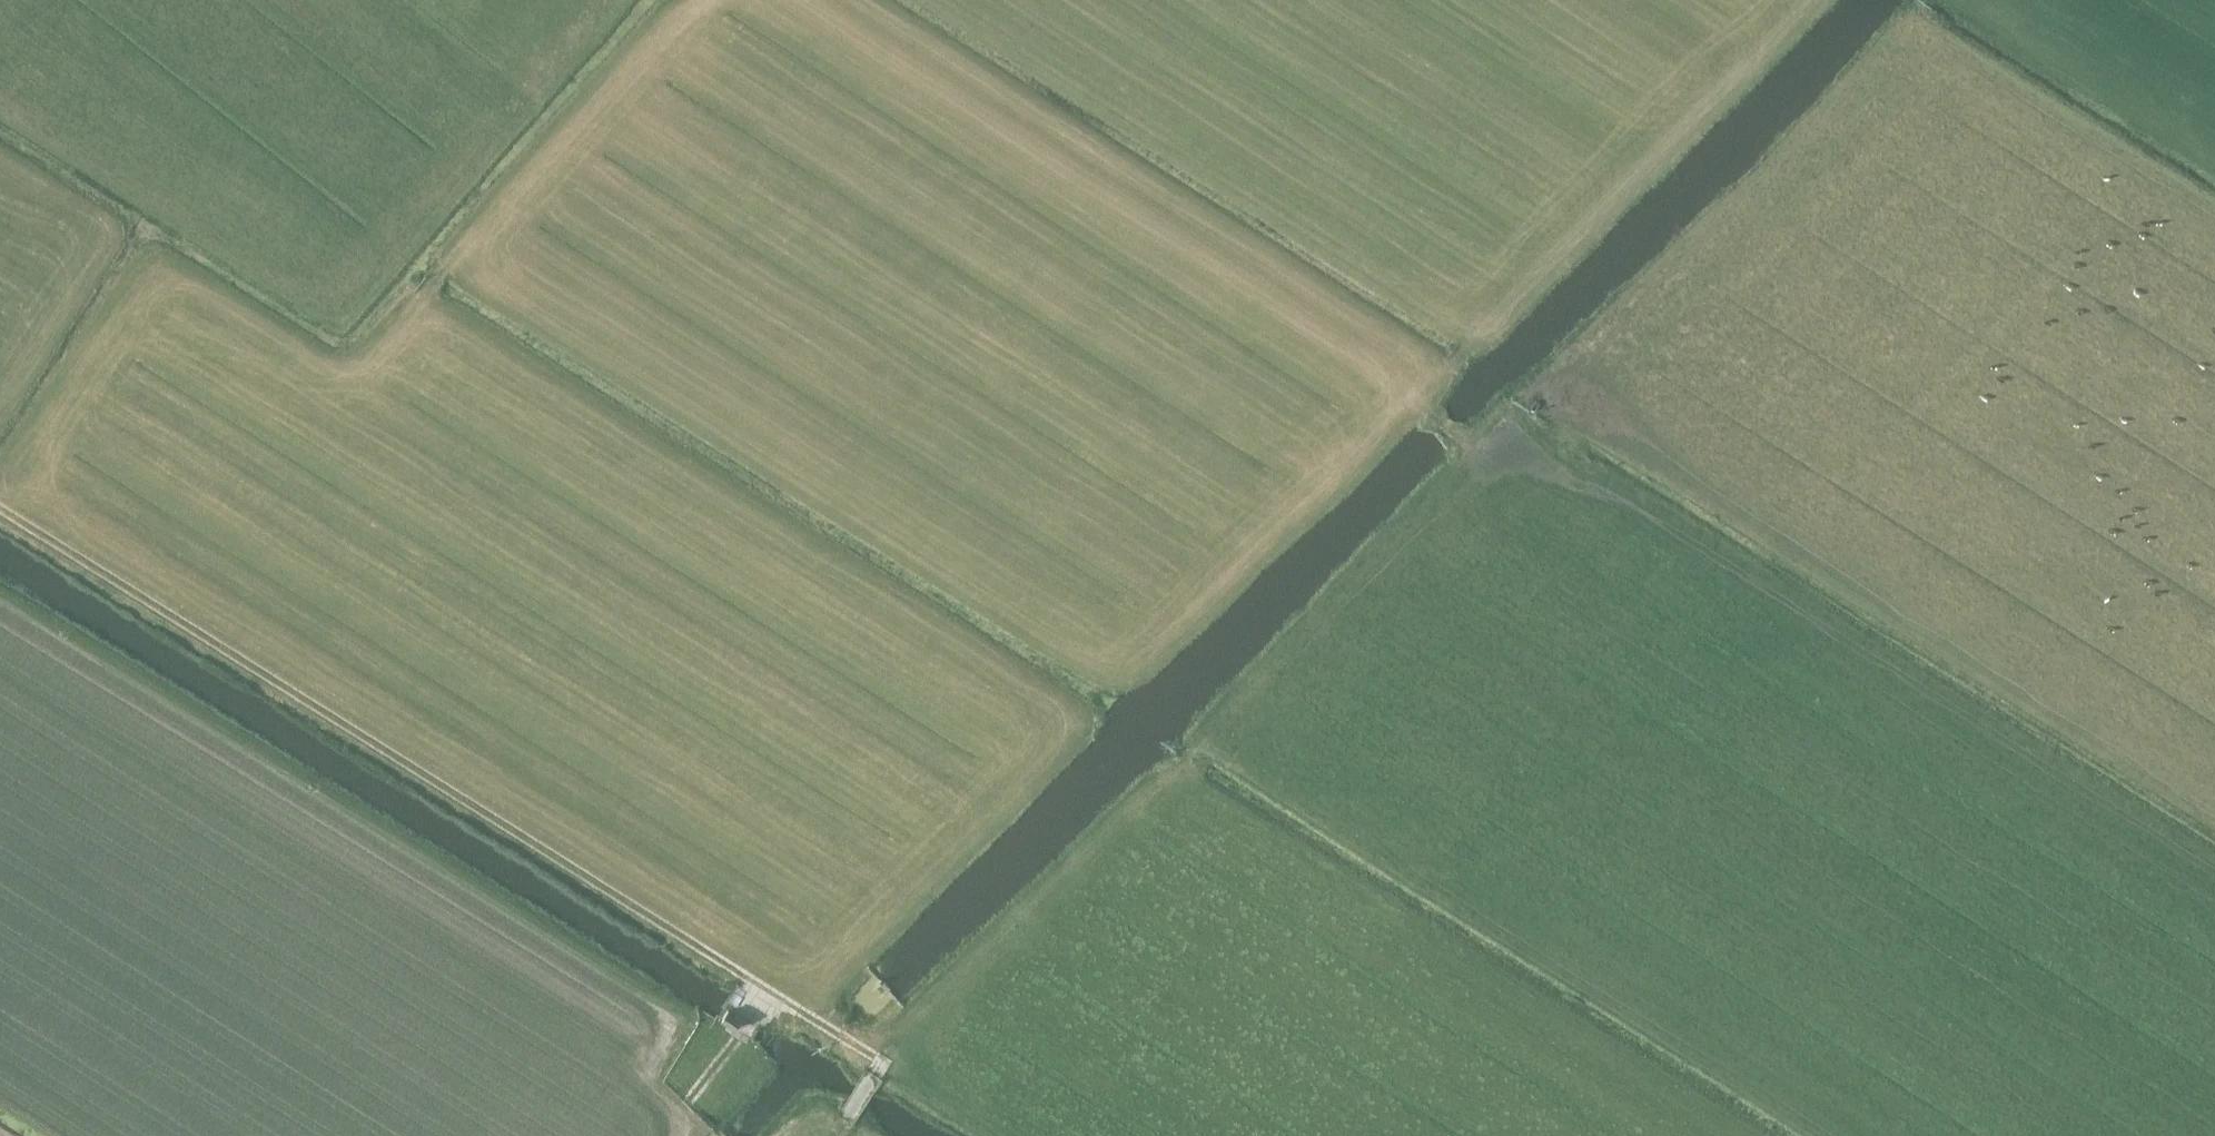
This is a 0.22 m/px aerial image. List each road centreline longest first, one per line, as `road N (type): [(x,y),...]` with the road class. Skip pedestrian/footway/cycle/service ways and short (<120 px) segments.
road 1 (track): [(846,1118),(882,1066),(0,516)]

